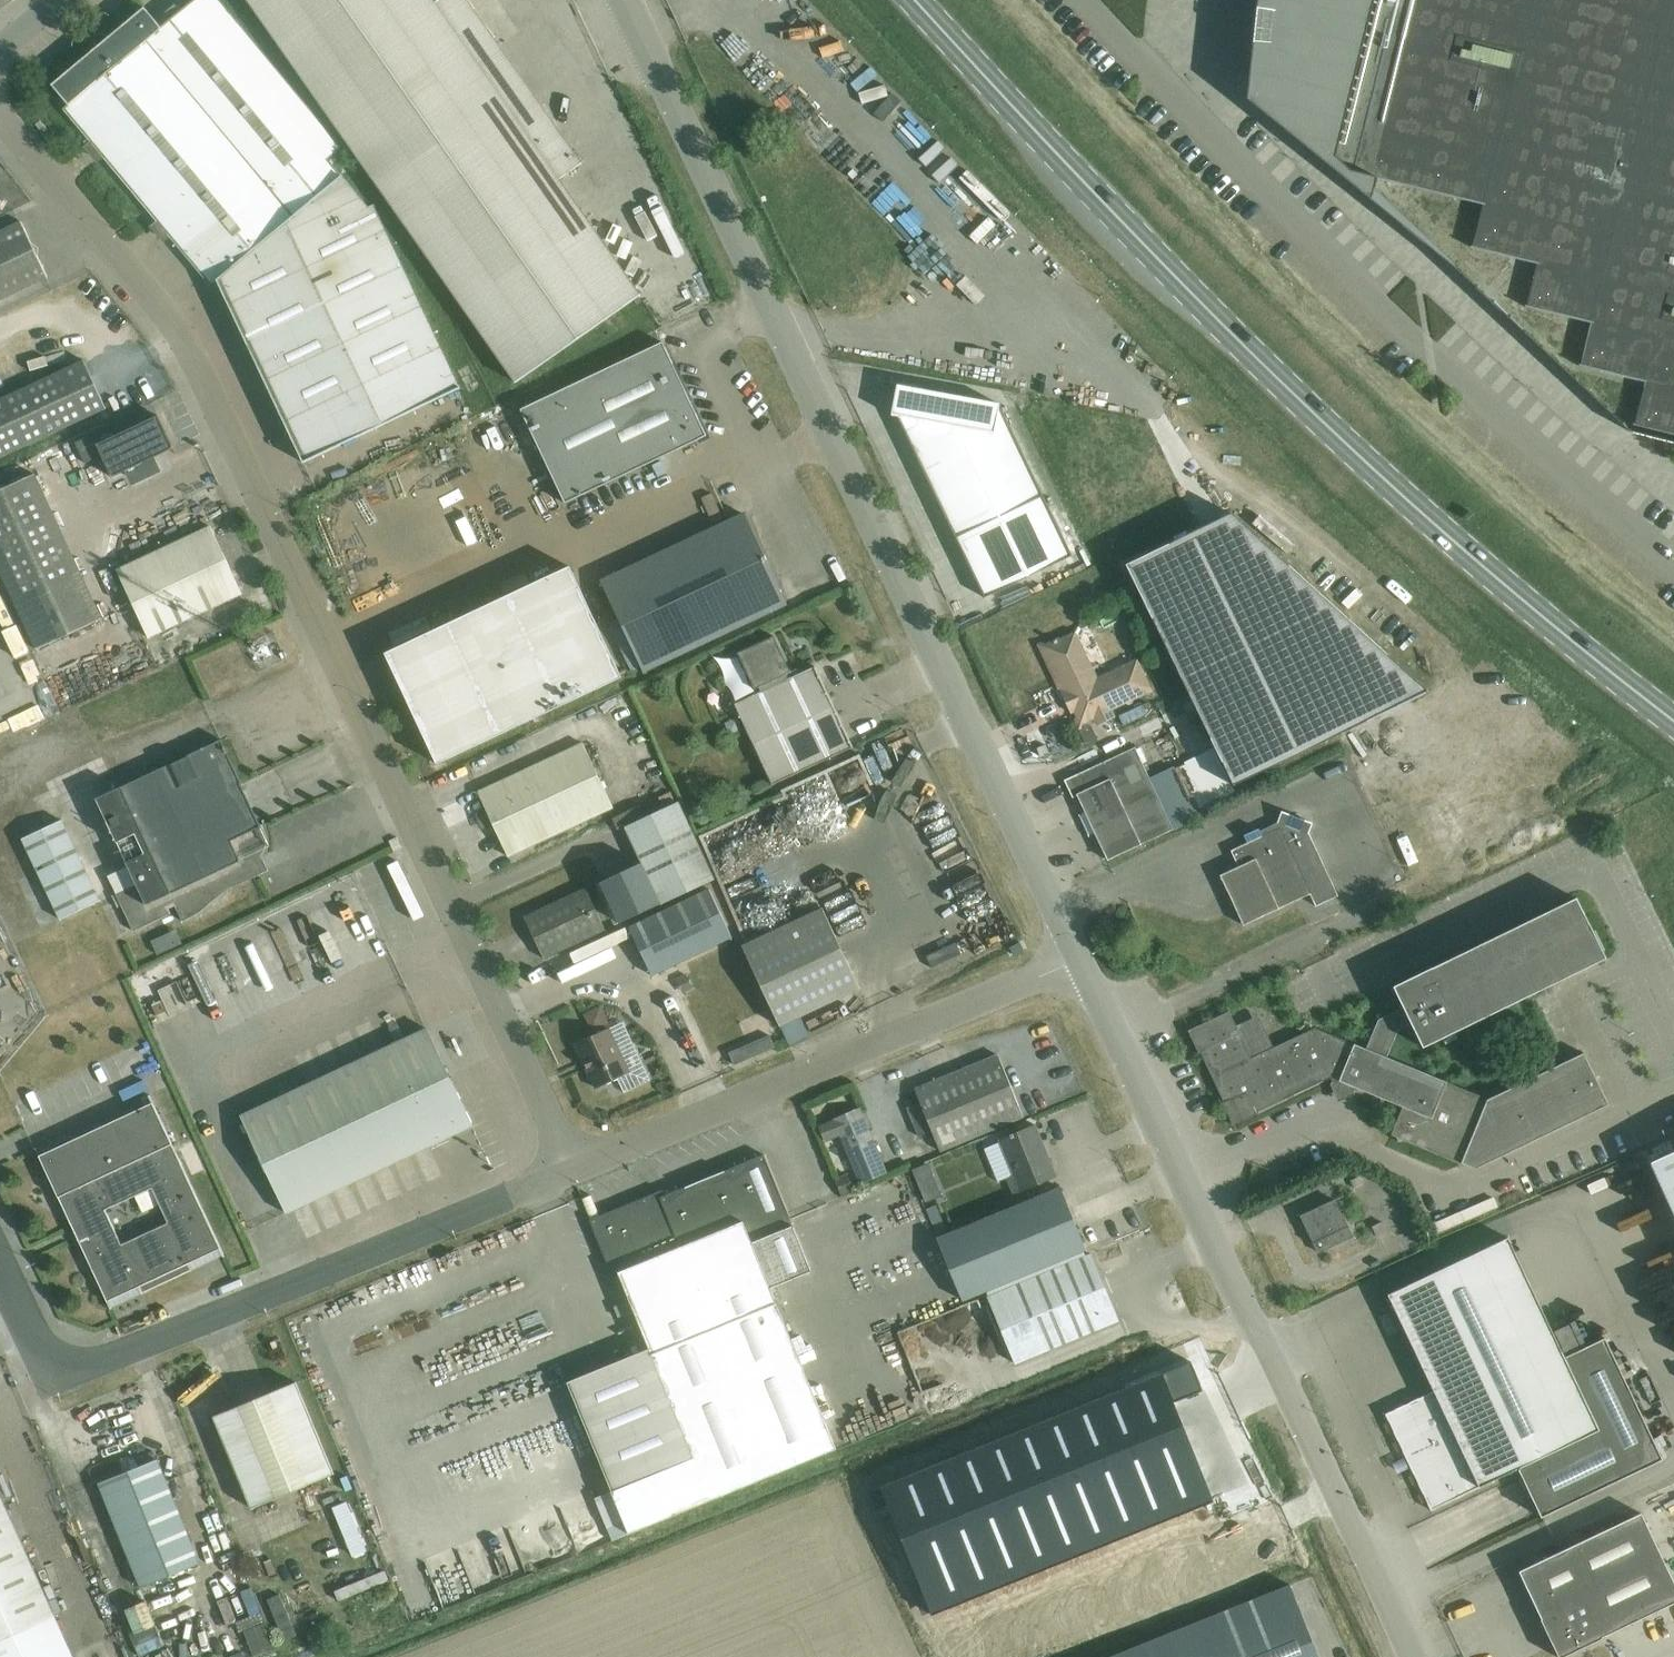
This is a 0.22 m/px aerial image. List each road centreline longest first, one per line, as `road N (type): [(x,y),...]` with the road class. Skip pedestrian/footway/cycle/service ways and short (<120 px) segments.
road 1 (unclassified): [(576,1169),(177,346),(0,107)]
road 2 (unclassified): [(1078,961),(622,0)]
road 3 (primary): [(1673,723),(1348,446),(914,0)]
road 4 (unclassified): [(1085,0),(1207,136),(1476,395),(1673,559)]
road 5 (unclassified): [(1412,1656),(1078,961)]
road 6 (unclassified): [(0,1266),(41,1351),(63,1364),(89,1364),(576,1169)]
road 7 (unclassified): [(576,1169),(1078,961)]

